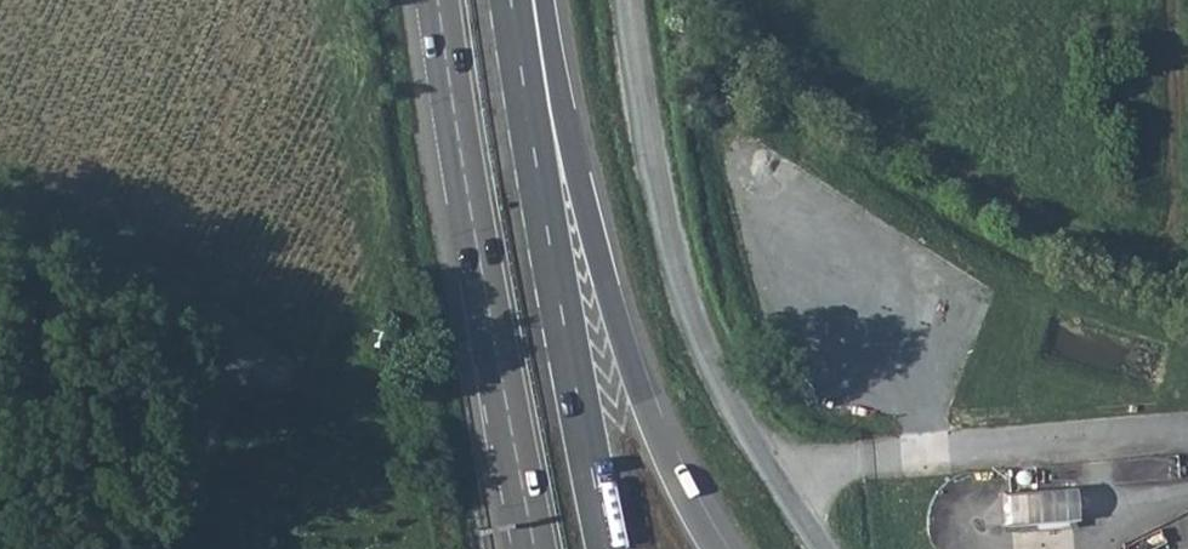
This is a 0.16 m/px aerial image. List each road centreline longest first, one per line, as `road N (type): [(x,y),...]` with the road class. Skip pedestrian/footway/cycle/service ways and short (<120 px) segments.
road 1 (track): [(732,0),(859,117),(1060,225),(1154,246),(1173,243),(1182,227),(1170,0)]
road 2 (trunk): [(717,548),(687,501),(621,336),(581,191),(545,0)]
road 3 (trunk): [(608,548),(511,0)]
road 4 (trunk): [(438,0),(535,548)]

